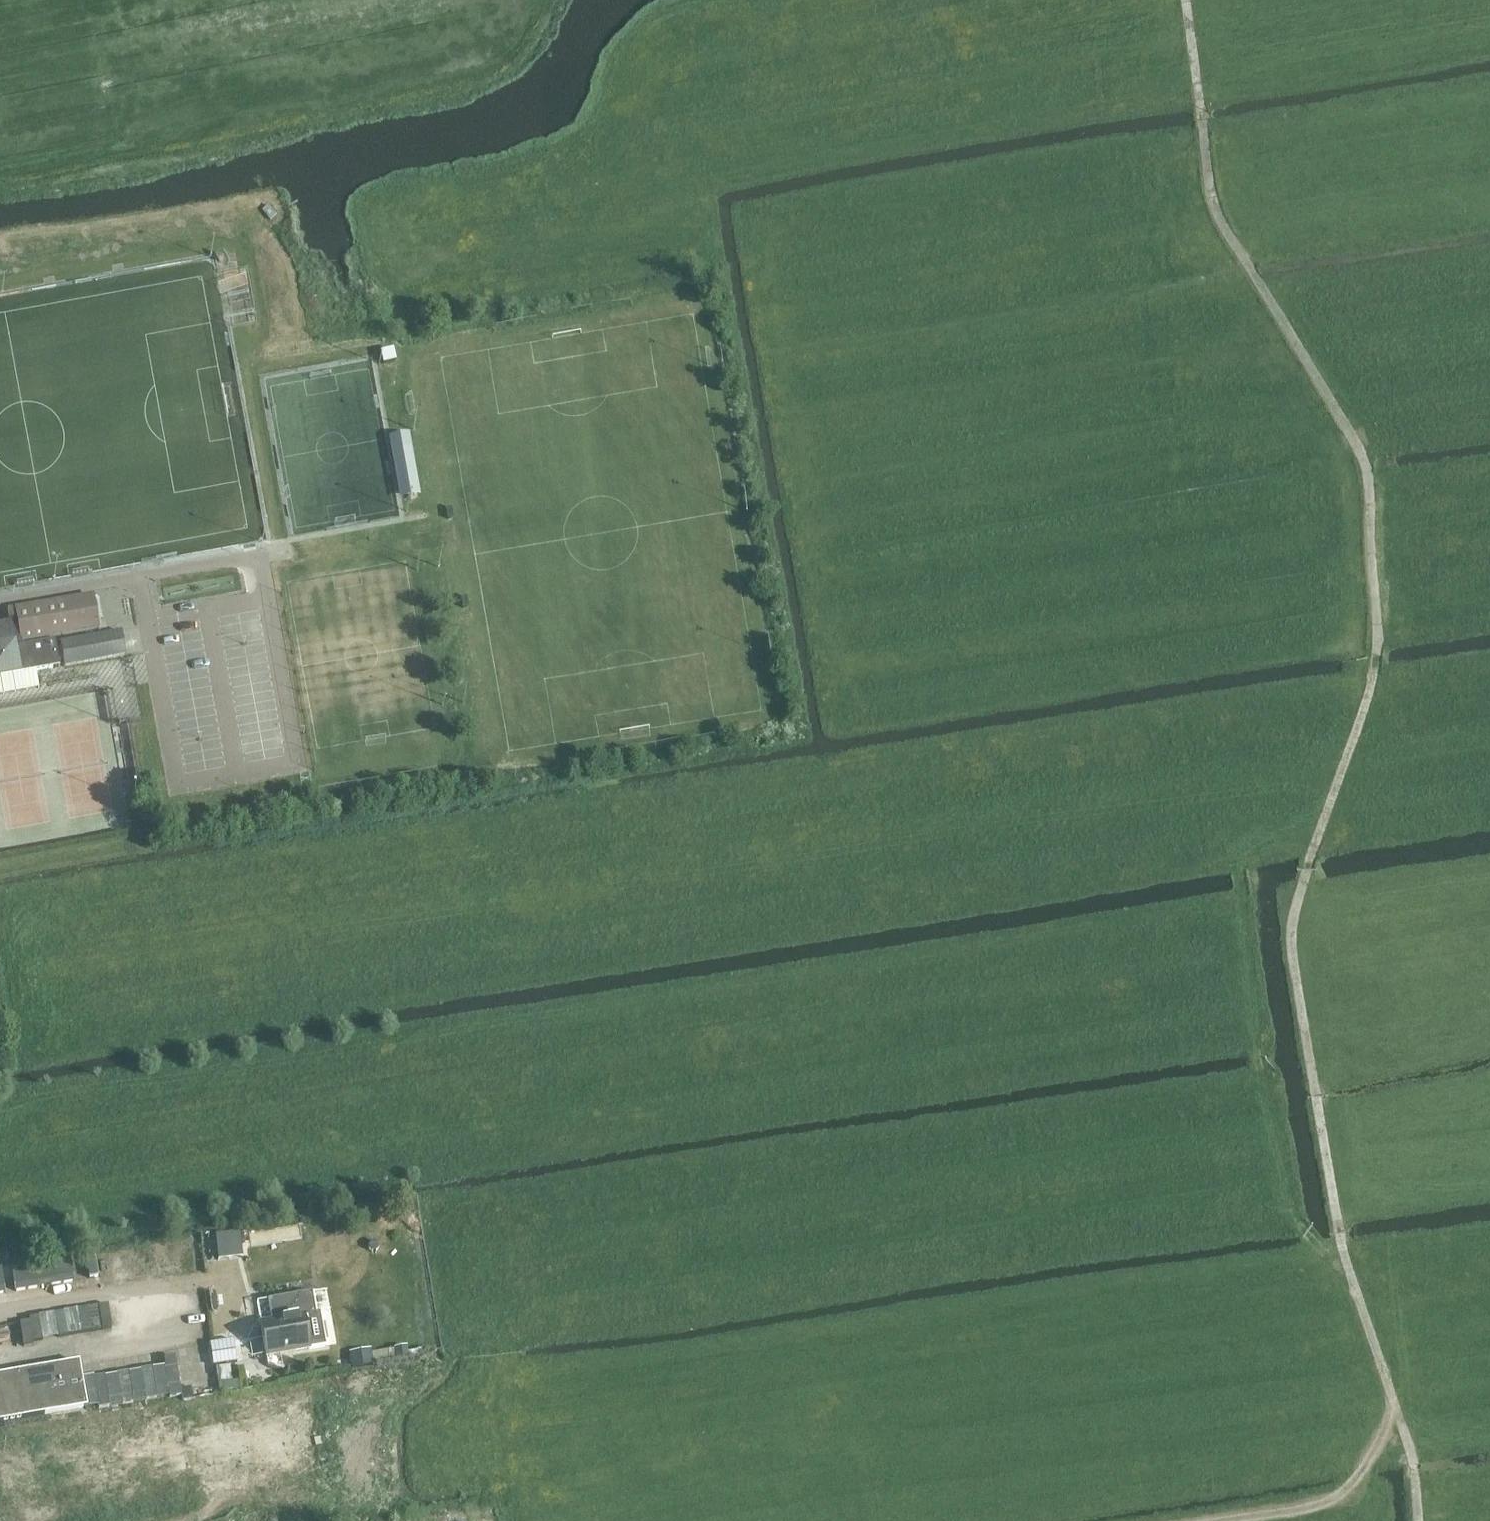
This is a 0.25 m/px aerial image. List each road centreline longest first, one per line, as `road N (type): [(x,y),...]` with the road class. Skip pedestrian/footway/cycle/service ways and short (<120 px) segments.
road 1 (track): [(1186,0),(1211,199),(1365,458),(1378,622),(1372,673),(1318,835),(1293,957),(1345,1249),(1393,1408),(1414,1447),(1421,1520)]
road 2 (track): [(1393,1408),(1363,1470),(1328,1500),(1195,1520)]

